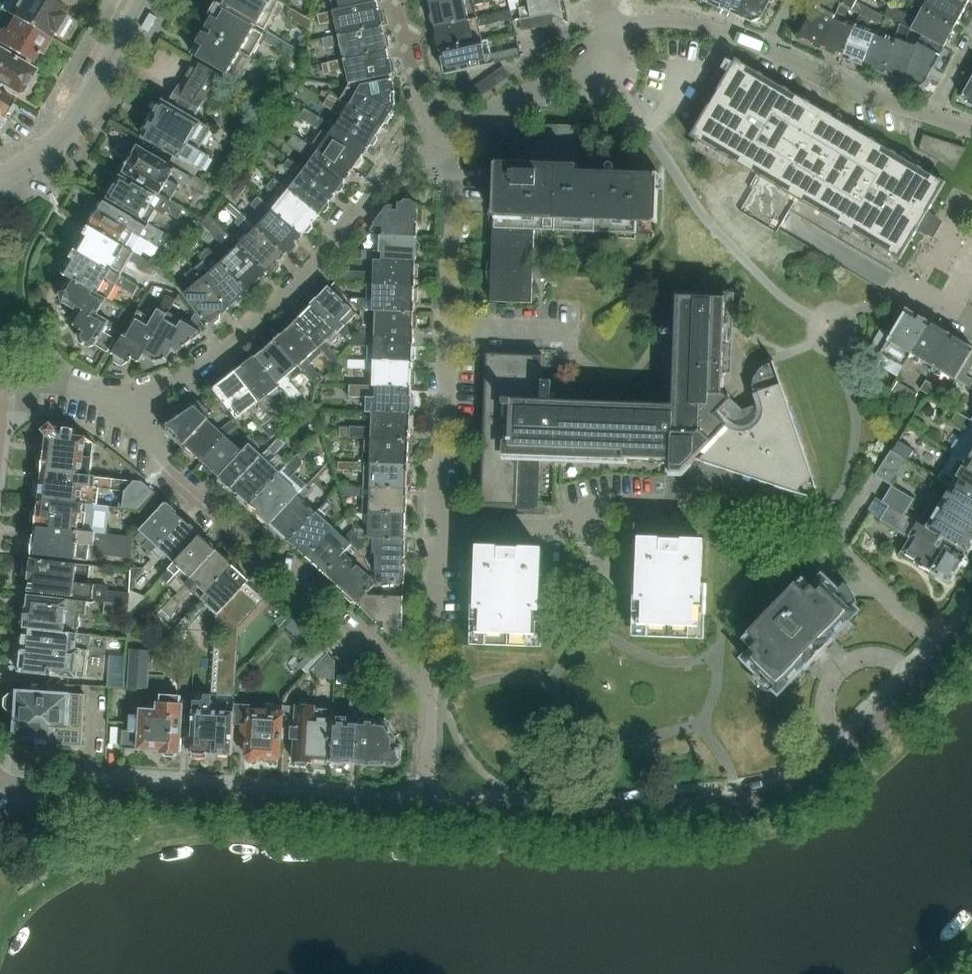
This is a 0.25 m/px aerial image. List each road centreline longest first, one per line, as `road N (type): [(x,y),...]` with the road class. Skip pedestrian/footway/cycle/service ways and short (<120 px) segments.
road 1 (residential): [(971,623),(849,750),(775,797),(634,814),(425,810)]
road 2 (residential): [(429,701),(434,568),(445,537),(437,468),(450,439),(455,326),(445,310),(456,257),(453,177),(441,143)]
road 3 (residential): [(441,143),(407,155),(389,173),(322,256),(241,335),(114,413)]
road 4 (residential): [(429,701),(216,521),(114,413)]
road 5 (residential): [(425,810),(0,783)]
road 6 (unclassified): [(145,0),(66,132),(0,179)]
road 7 (residential): [(617,20),(603,66),(533,90),(441,143)]
road 8 (residential): [(766,49),(928,115)]
road 9 (residential): [(617,20),(692,23),(766,49)]
road 10 (residential): [(441,143),(420,104),(397,0)]

